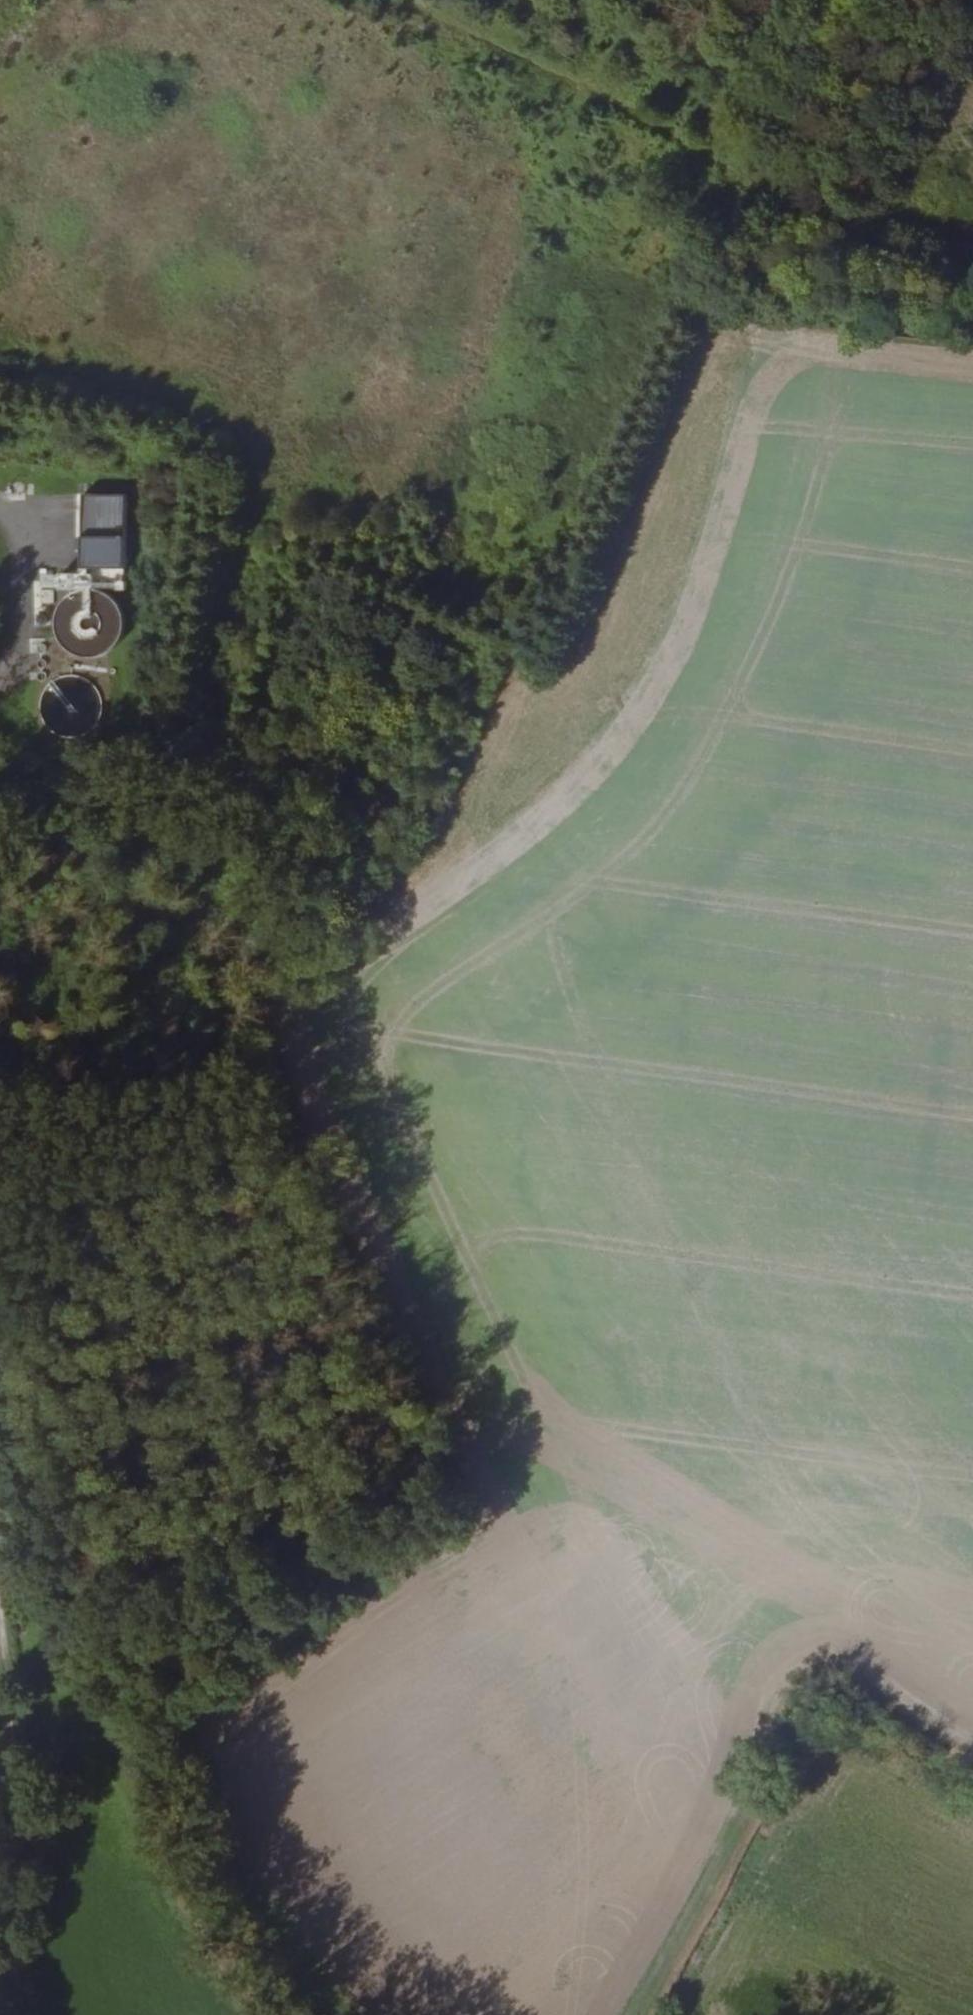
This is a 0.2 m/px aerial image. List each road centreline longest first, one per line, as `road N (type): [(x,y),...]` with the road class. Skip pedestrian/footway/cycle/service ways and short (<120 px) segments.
road 1 (track): [(633,2014),(730,1852),(795,1685),(821,1667),(853,1678),(900,1720),(972,1756)]
road 2 (track): [(16,2014),(0,1519)]

